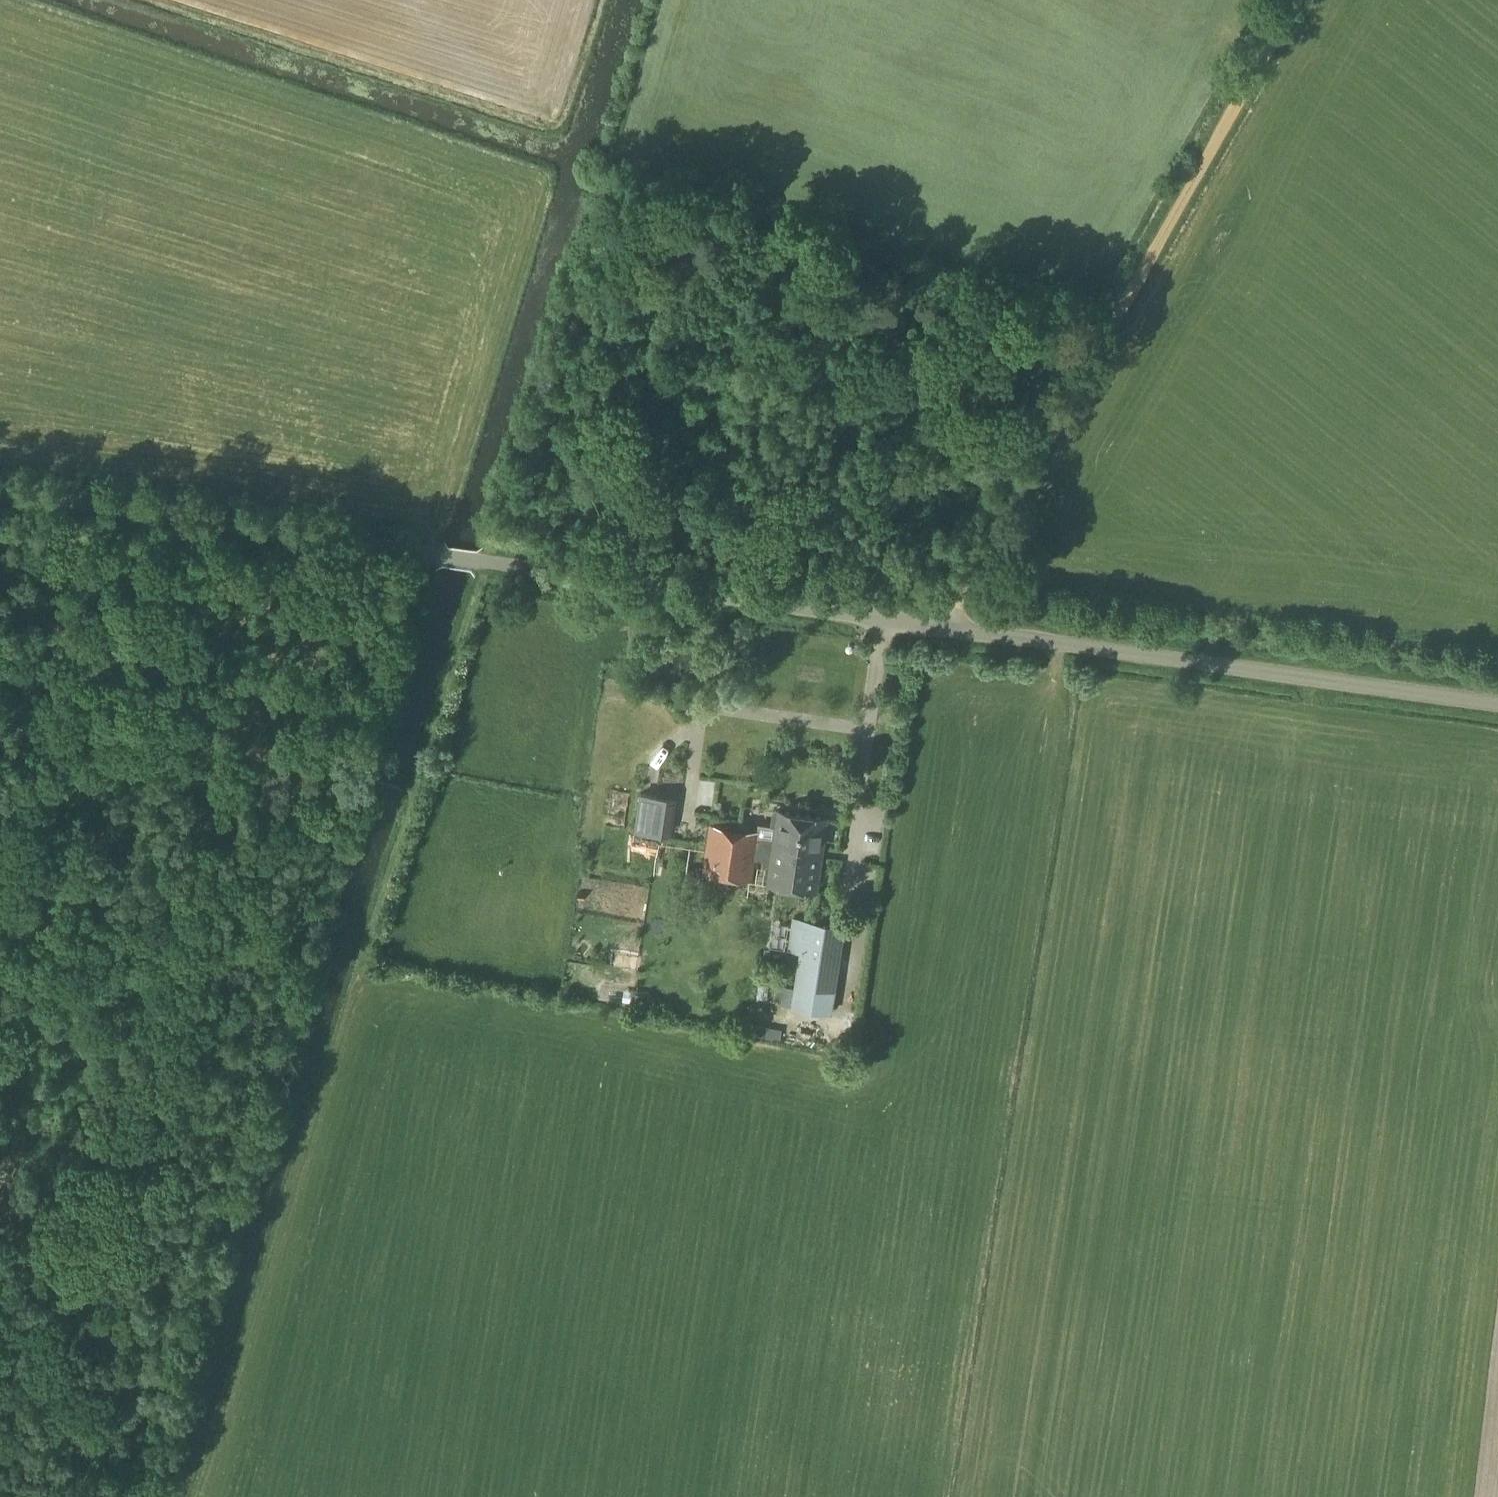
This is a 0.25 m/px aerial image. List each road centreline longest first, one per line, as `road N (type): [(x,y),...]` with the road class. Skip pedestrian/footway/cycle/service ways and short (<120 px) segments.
road 1 (unclassified): [(1497,703),(0,492)]
road 2 (track): [(947,628),(1292,0)]

